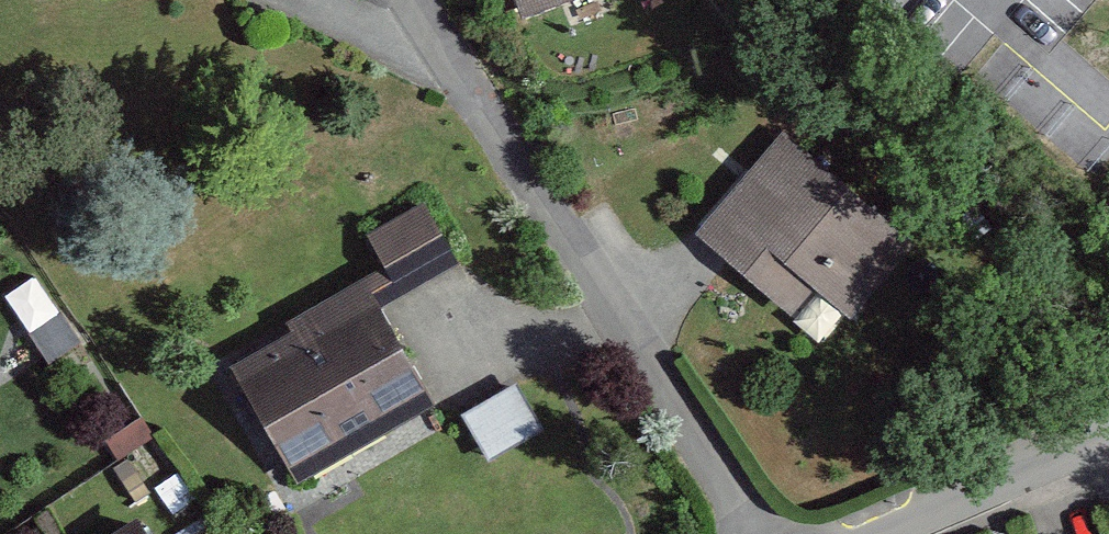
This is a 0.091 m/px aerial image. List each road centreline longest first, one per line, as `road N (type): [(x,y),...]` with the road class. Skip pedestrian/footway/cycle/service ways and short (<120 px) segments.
road 1 (residential): [(745,533),(409,0)]
road 2 (residential): [(1093,444),(894,533)]

